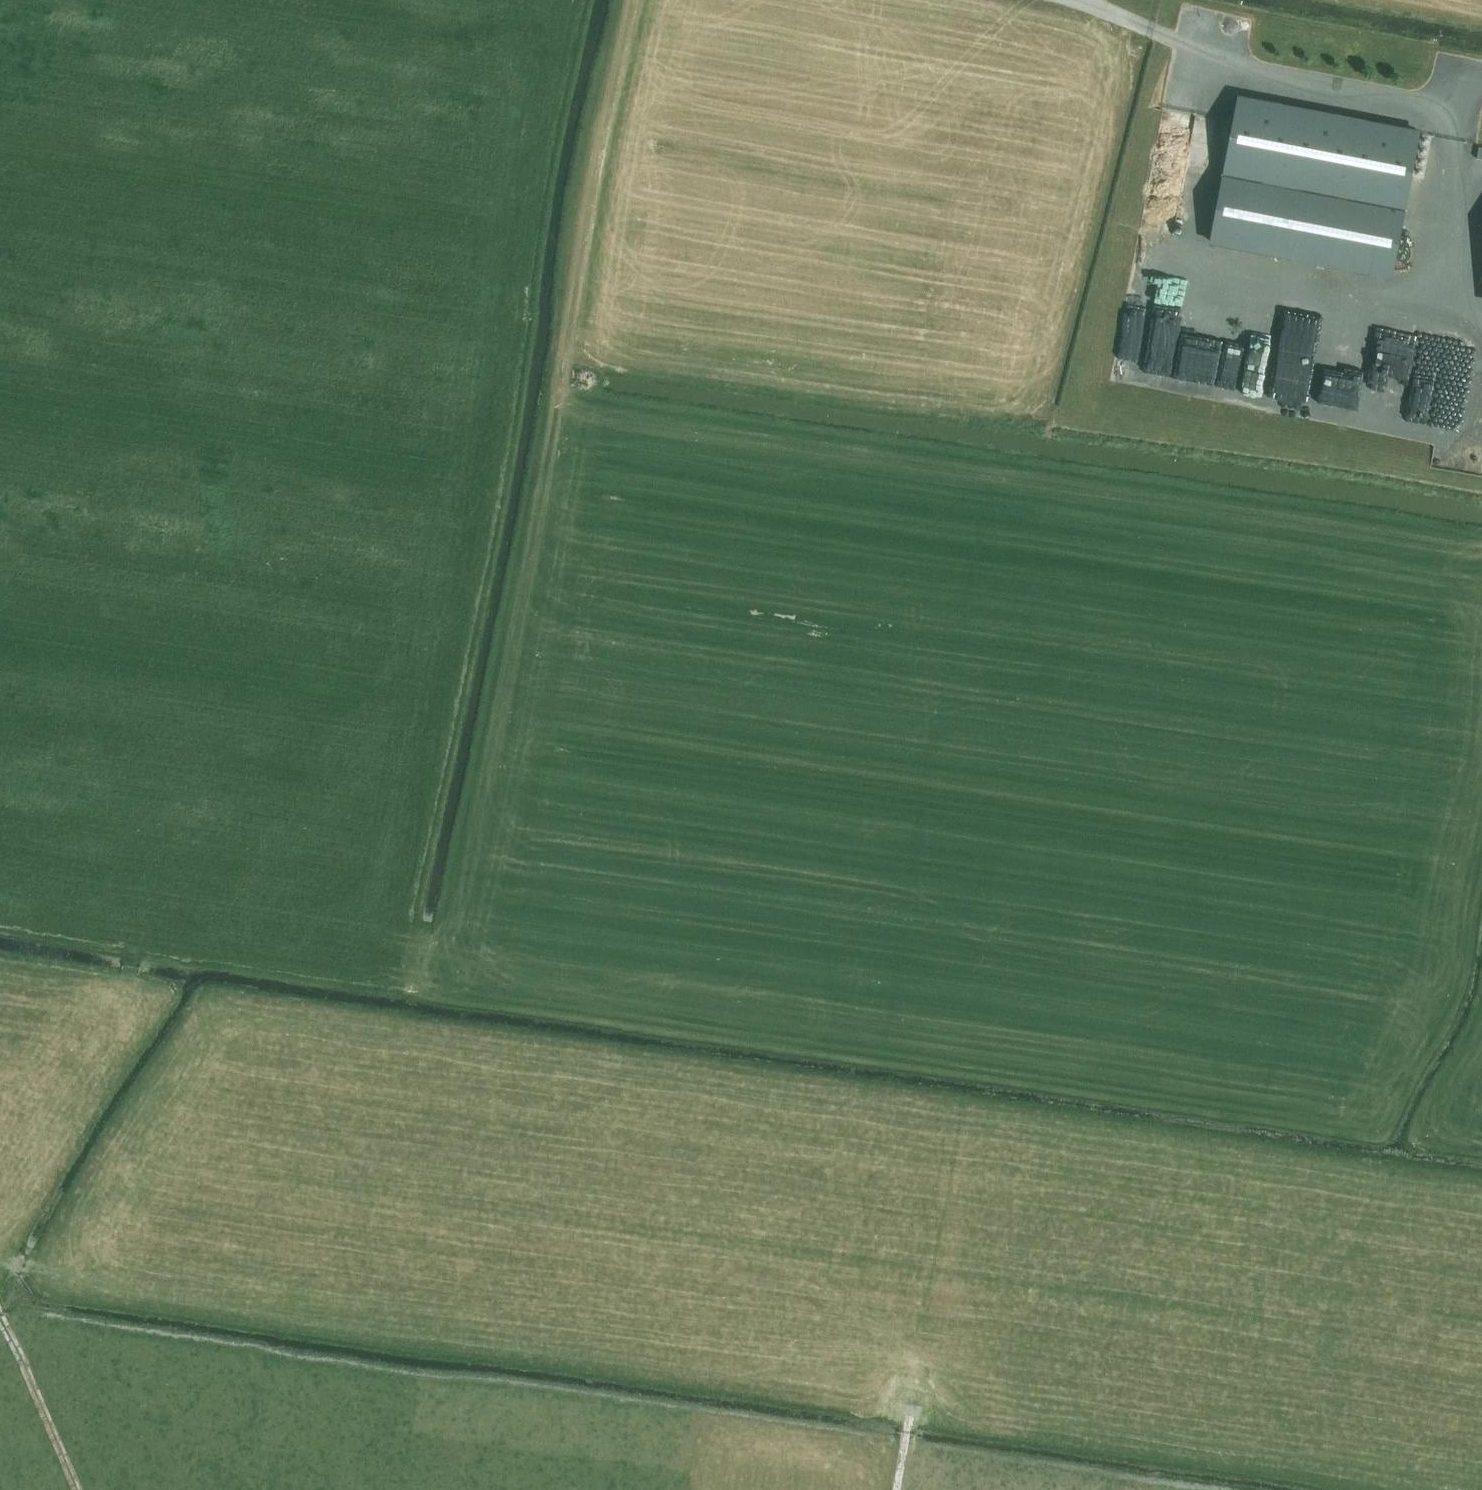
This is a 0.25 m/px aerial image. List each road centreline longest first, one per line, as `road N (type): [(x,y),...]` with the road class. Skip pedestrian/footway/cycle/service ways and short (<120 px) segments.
road 1 (track): [(0,1319),(78,1489)]
road 2 (track): [(1072,0),(1196,43)]

